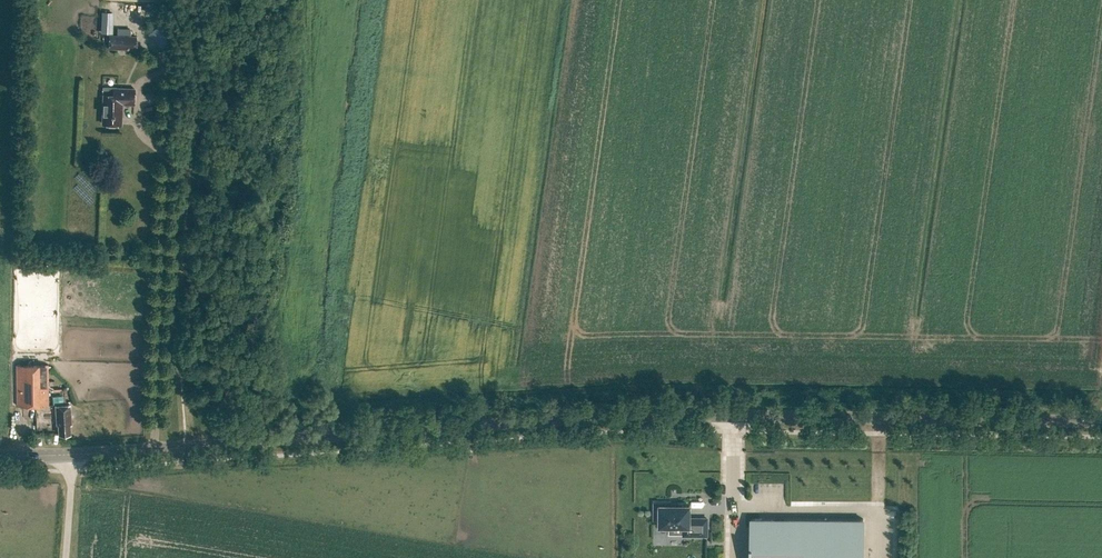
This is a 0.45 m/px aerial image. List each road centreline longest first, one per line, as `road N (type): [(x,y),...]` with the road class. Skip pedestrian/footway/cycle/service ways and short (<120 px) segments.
road 1 (tertiary): [(1101,420),(605,418),(0,456)]

